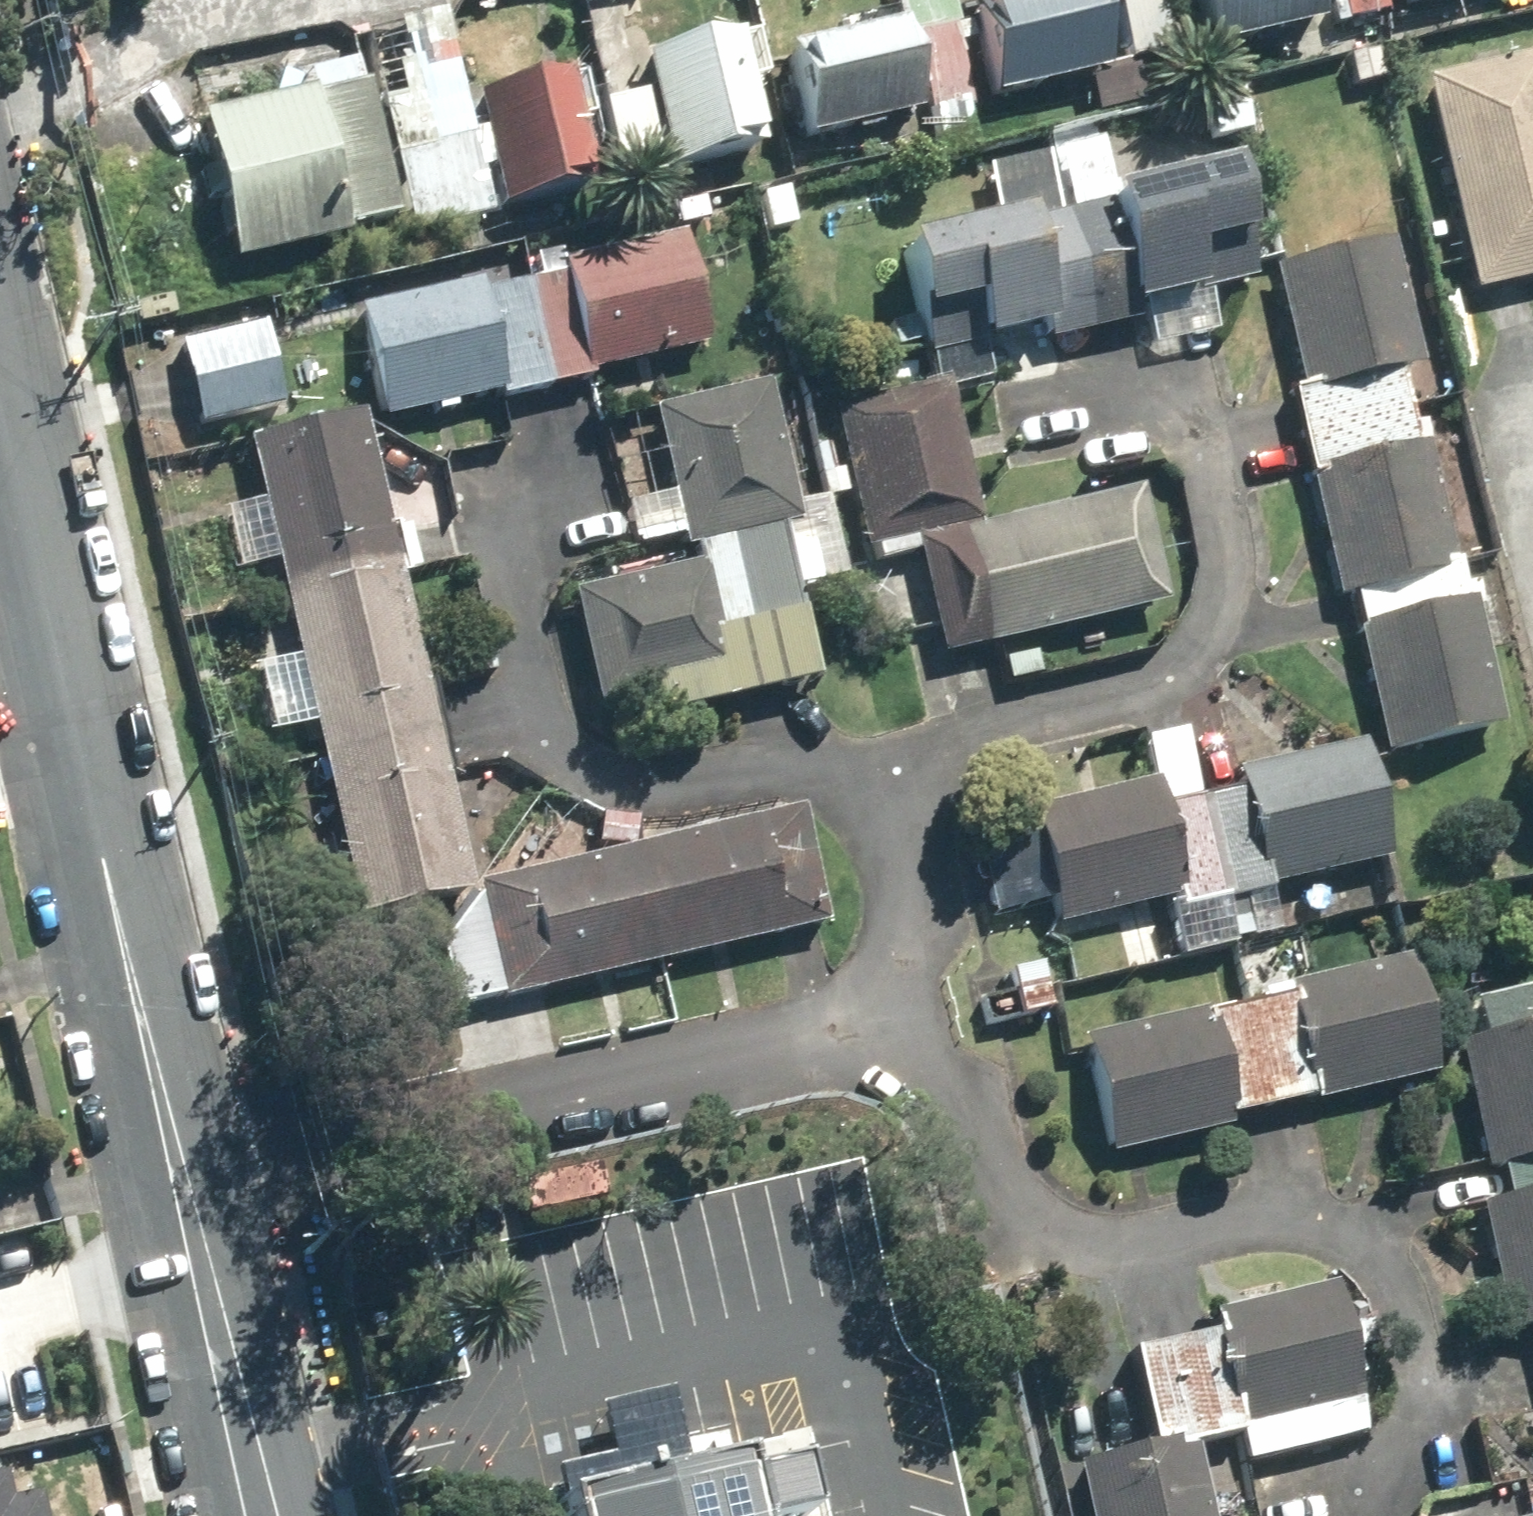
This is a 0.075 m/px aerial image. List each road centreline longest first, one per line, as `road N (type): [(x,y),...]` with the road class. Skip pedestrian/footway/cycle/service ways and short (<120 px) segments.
road 1 (residential): [(950,998),(992,1184),(1052,1232),(1117,1238),(1251,1217),(1312,1226),(1366,1254),(1412,1308),(1428,1381),(1420,1439),(1389,1483),(1306,1505)]
road 2 (residential): [(950,998),(163,1183)]
road 3 (residential): [(892,739),(1155,681),(1190,650),(1211,606),(1214,557),(1192,459),(1159,429),(1117,414),(1042,426)]
road 4 (residential): [(475,477),(540,733),(658,790),(892,739)]
road 5 (residential): [(163,1183),(63,753)]
road 6 (residential): [(240,1515),(163,1183)]
road 7 (residential): [(63,753),(0,483)]
road 8 (residential): [(892,739),(950,998)]

